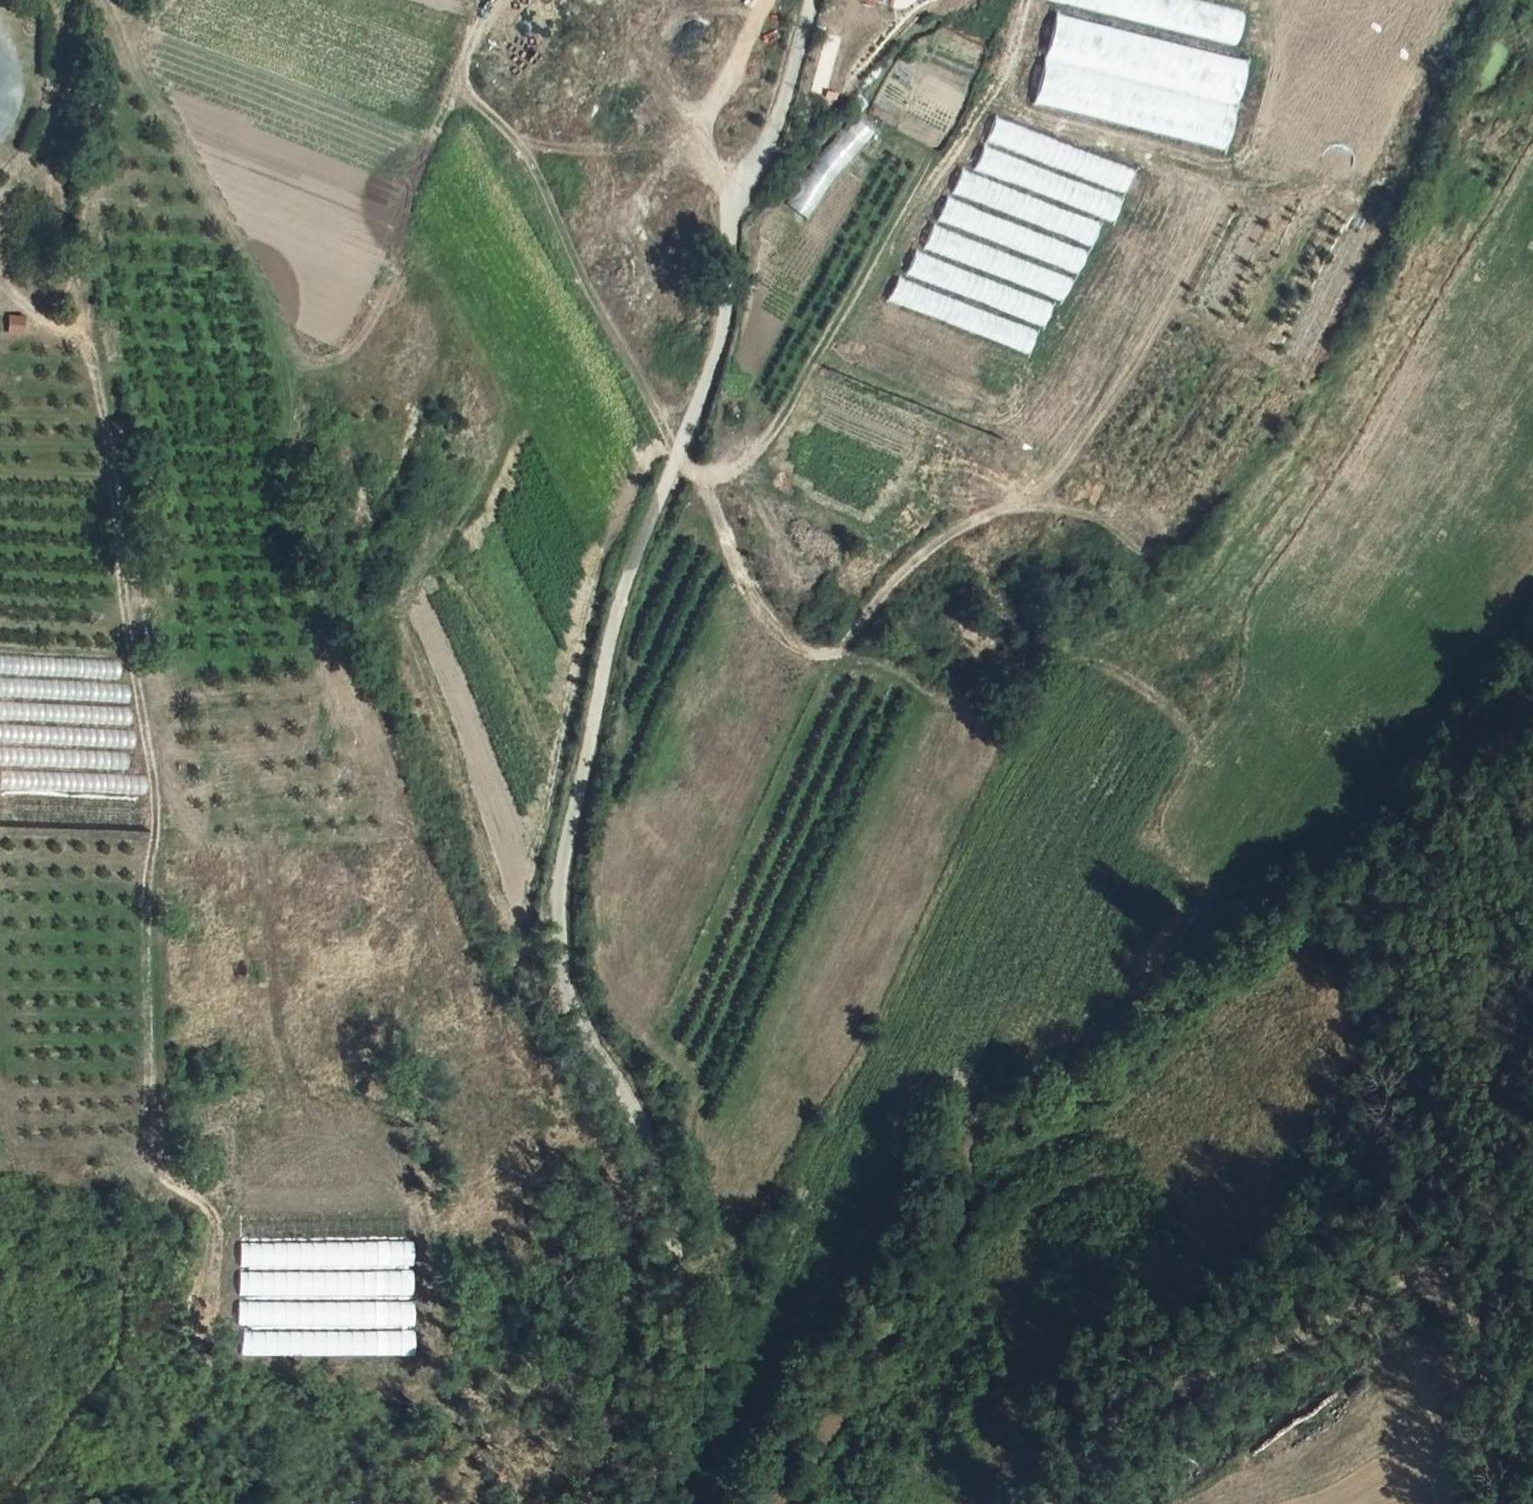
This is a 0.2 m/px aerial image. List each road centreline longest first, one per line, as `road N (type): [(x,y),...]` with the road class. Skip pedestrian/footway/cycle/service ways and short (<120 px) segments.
road 1 (unclassified): [(813,0),(788,111),(730,224),(717,355),(610,664),(563,953),(659,1159),(679,1308),(673,1427),(658,1503)]
road 2 (track): [(1510,1503),(1501,1407),(1468,1306),(1421,1278),(1154,1413),(1035,1503)]

